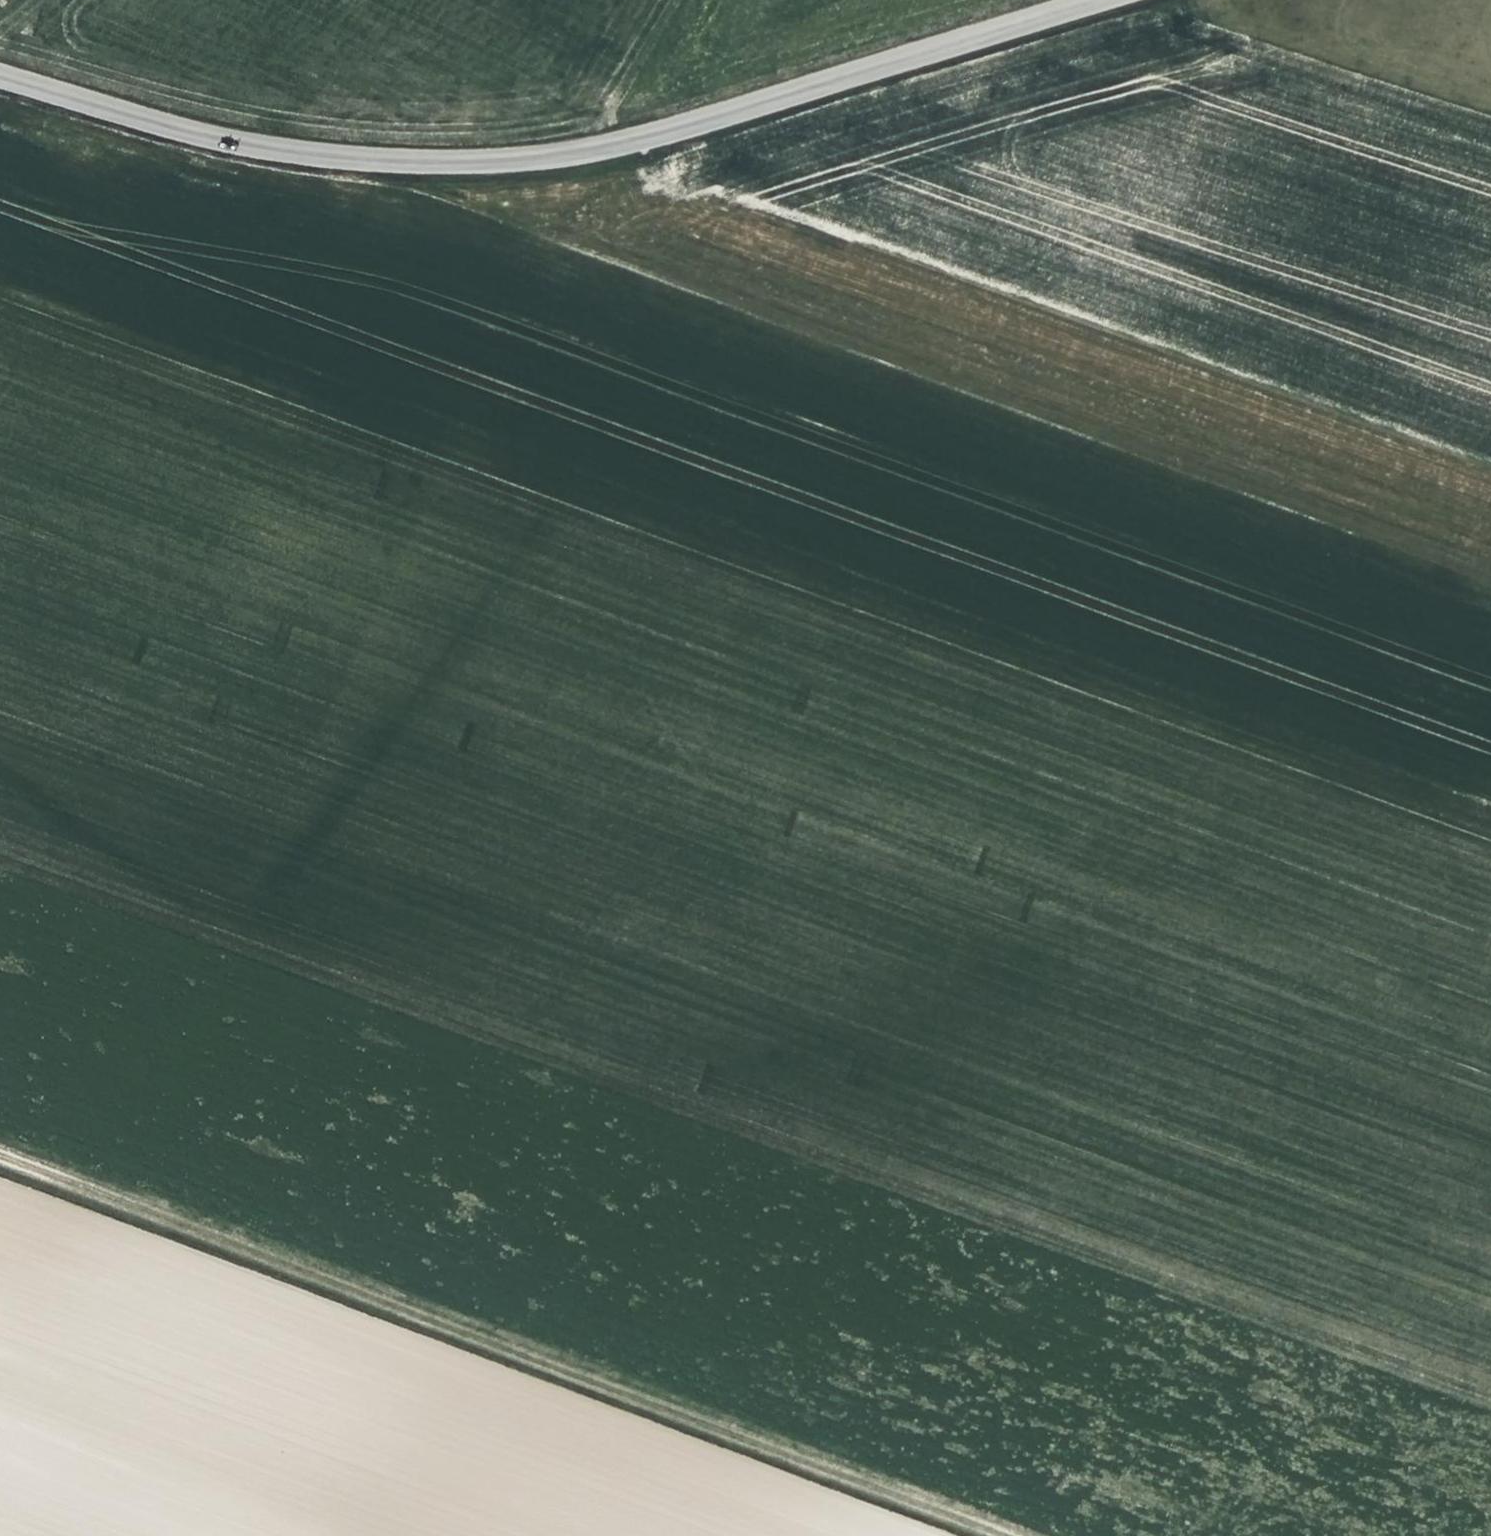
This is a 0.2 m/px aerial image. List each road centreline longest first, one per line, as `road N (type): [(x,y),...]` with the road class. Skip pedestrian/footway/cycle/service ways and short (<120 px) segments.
road 1 (unclassified): [(1102,0),(586,155),(273,156),(0,78)]
road 2 (track): [(0,1161),(1054,1535)]

